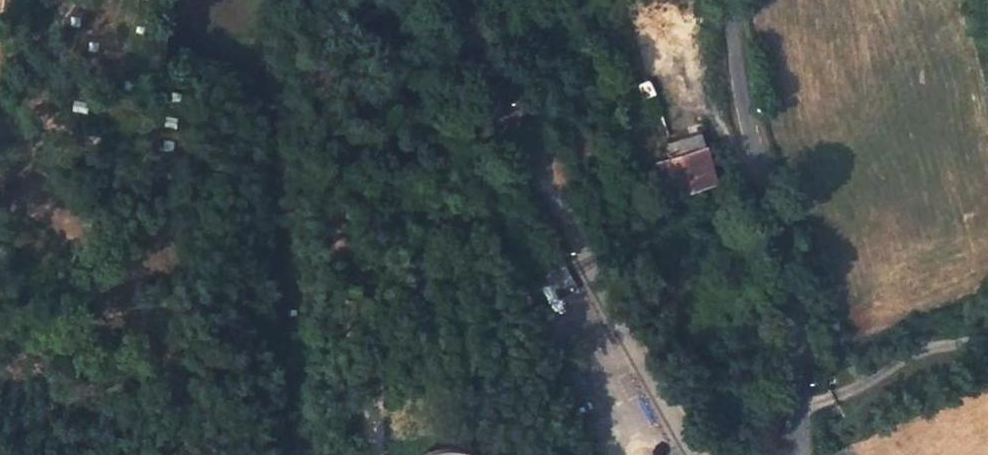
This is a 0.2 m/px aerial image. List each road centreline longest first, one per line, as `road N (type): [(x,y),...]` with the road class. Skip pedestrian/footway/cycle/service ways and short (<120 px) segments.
road 1 (residential): [(691,454),(450,0)]
road 2 (residential): [(800,454),(795,304),(770,183),(739,125),(723,0)]

